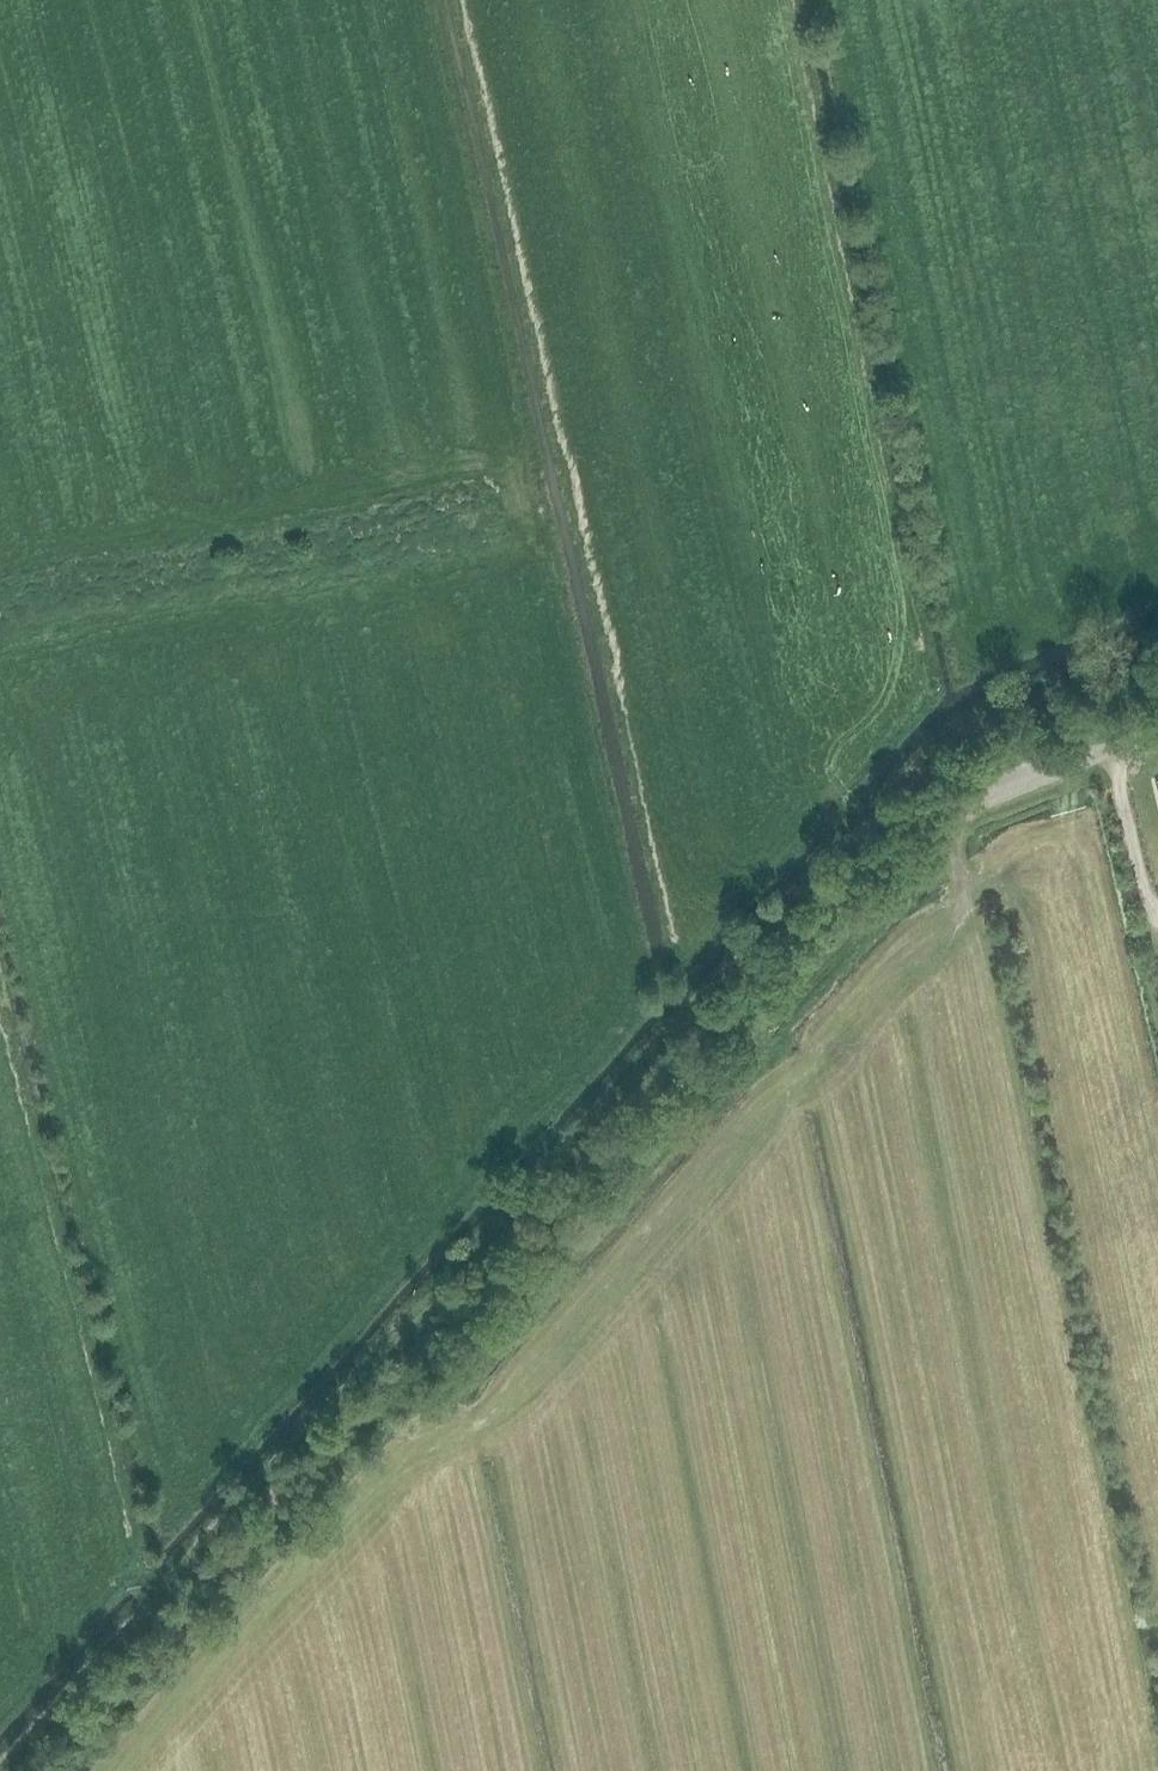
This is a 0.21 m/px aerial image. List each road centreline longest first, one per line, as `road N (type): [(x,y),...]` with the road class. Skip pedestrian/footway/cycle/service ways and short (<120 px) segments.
road 1 (unclassified): [(1023,782),(1157,732)]

